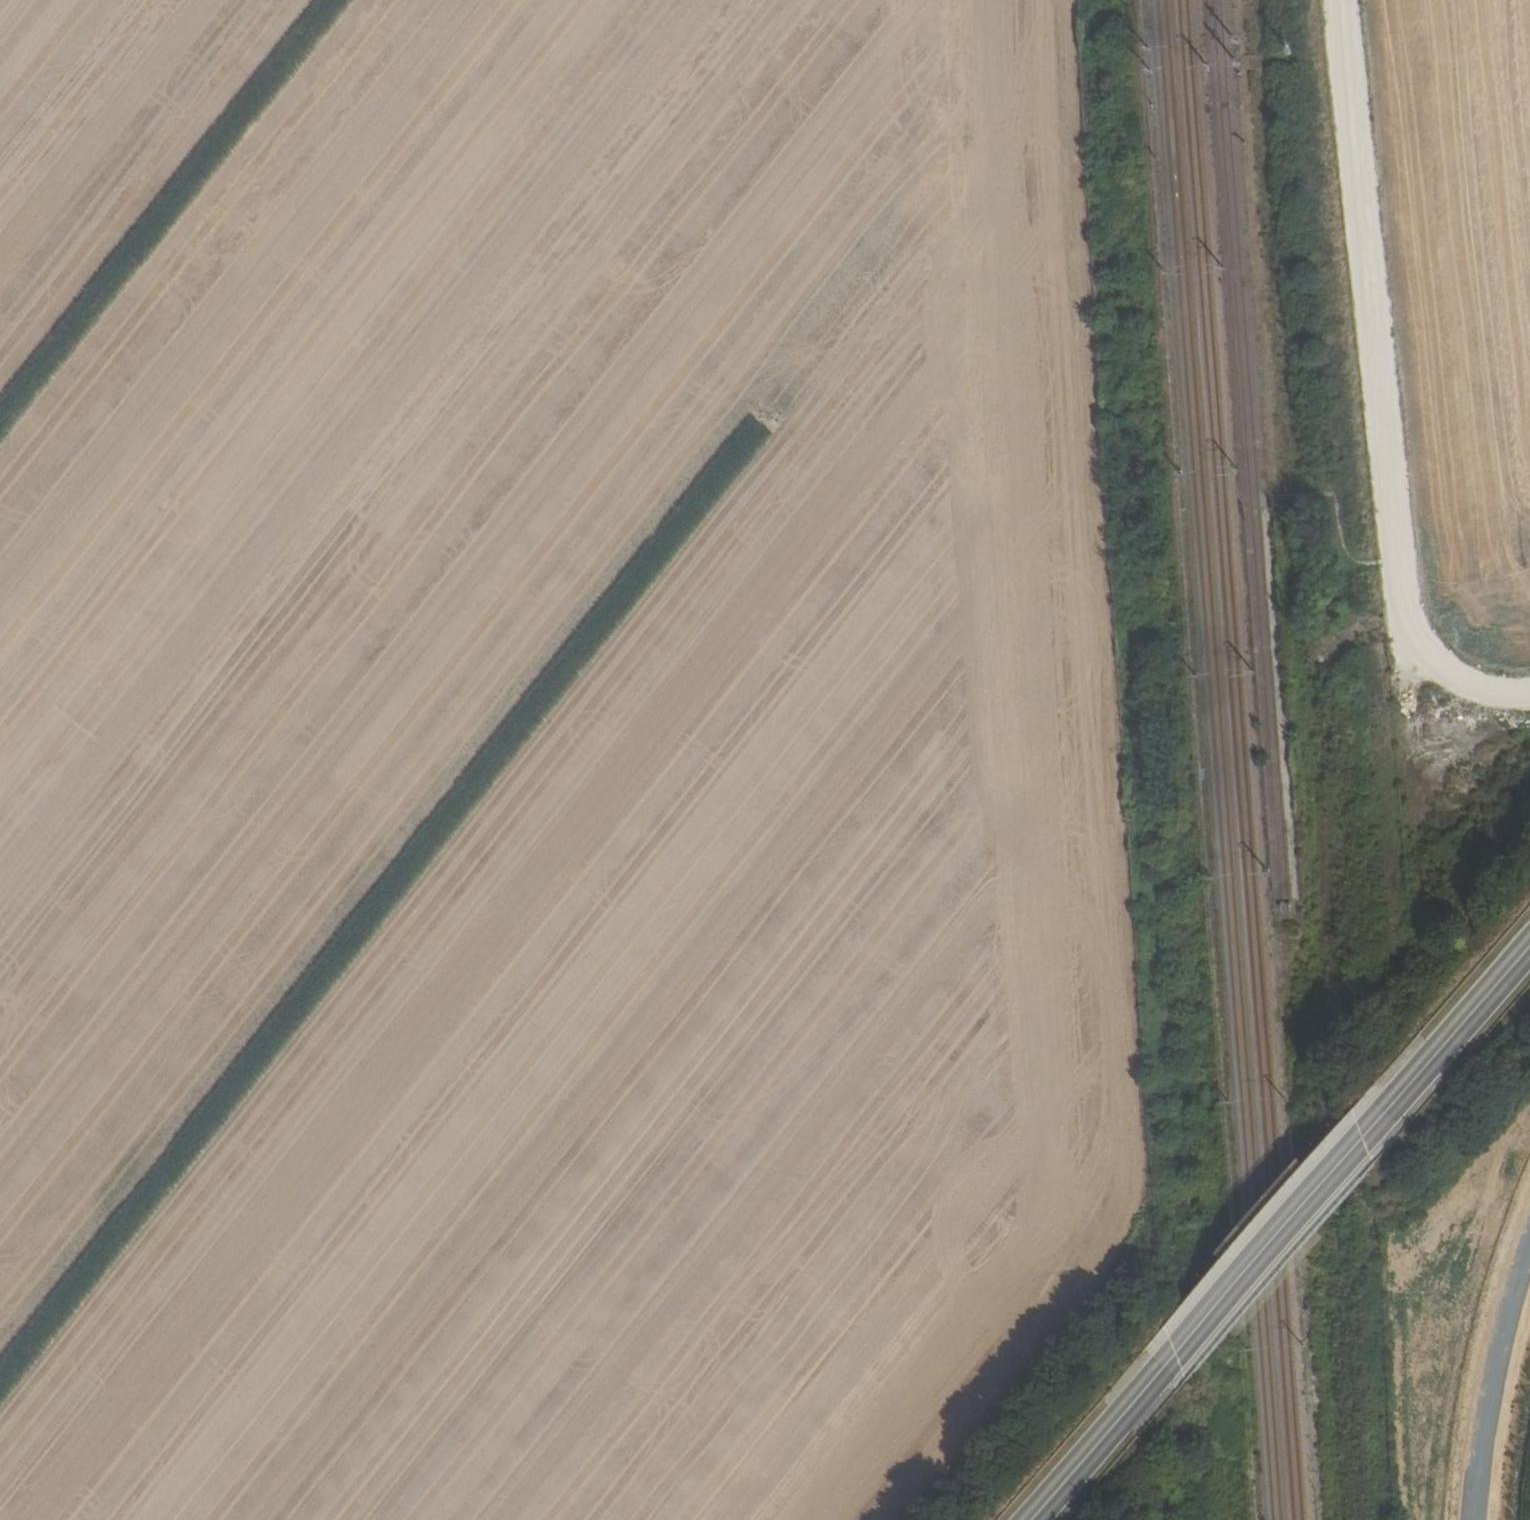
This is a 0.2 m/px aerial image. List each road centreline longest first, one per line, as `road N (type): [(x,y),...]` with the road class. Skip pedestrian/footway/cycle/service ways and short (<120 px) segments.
road 1 (track): [(1347,0),(1409,612),(1449,671),(1485,691),(1529,694)]
road 2 (secondary): [(1529,949),(1034,1519)]
road 3 (track): [(1529,1241),(1484,1407),(1469,1519)]

